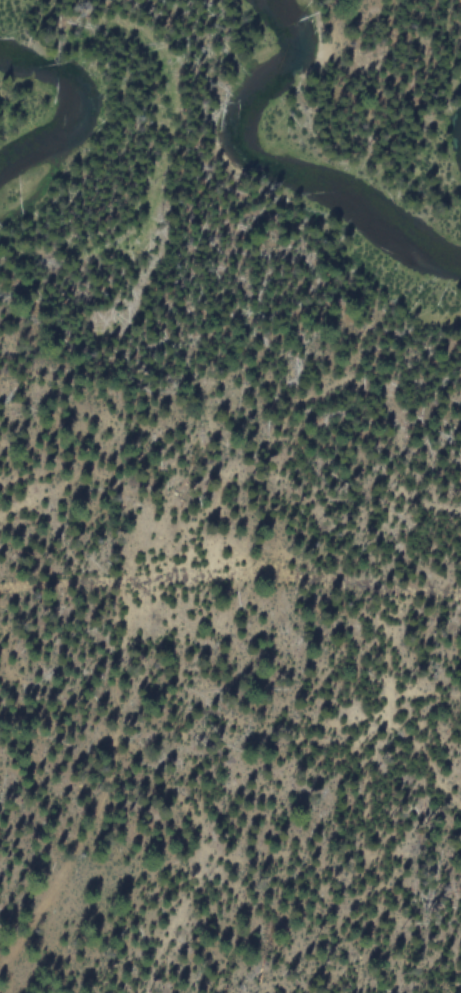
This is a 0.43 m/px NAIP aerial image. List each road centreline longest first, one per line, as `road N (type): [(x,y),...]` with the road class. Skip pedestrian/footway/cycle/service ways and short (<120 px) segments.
road 1 (track): [(460,601),(156,581),(0,595)]

